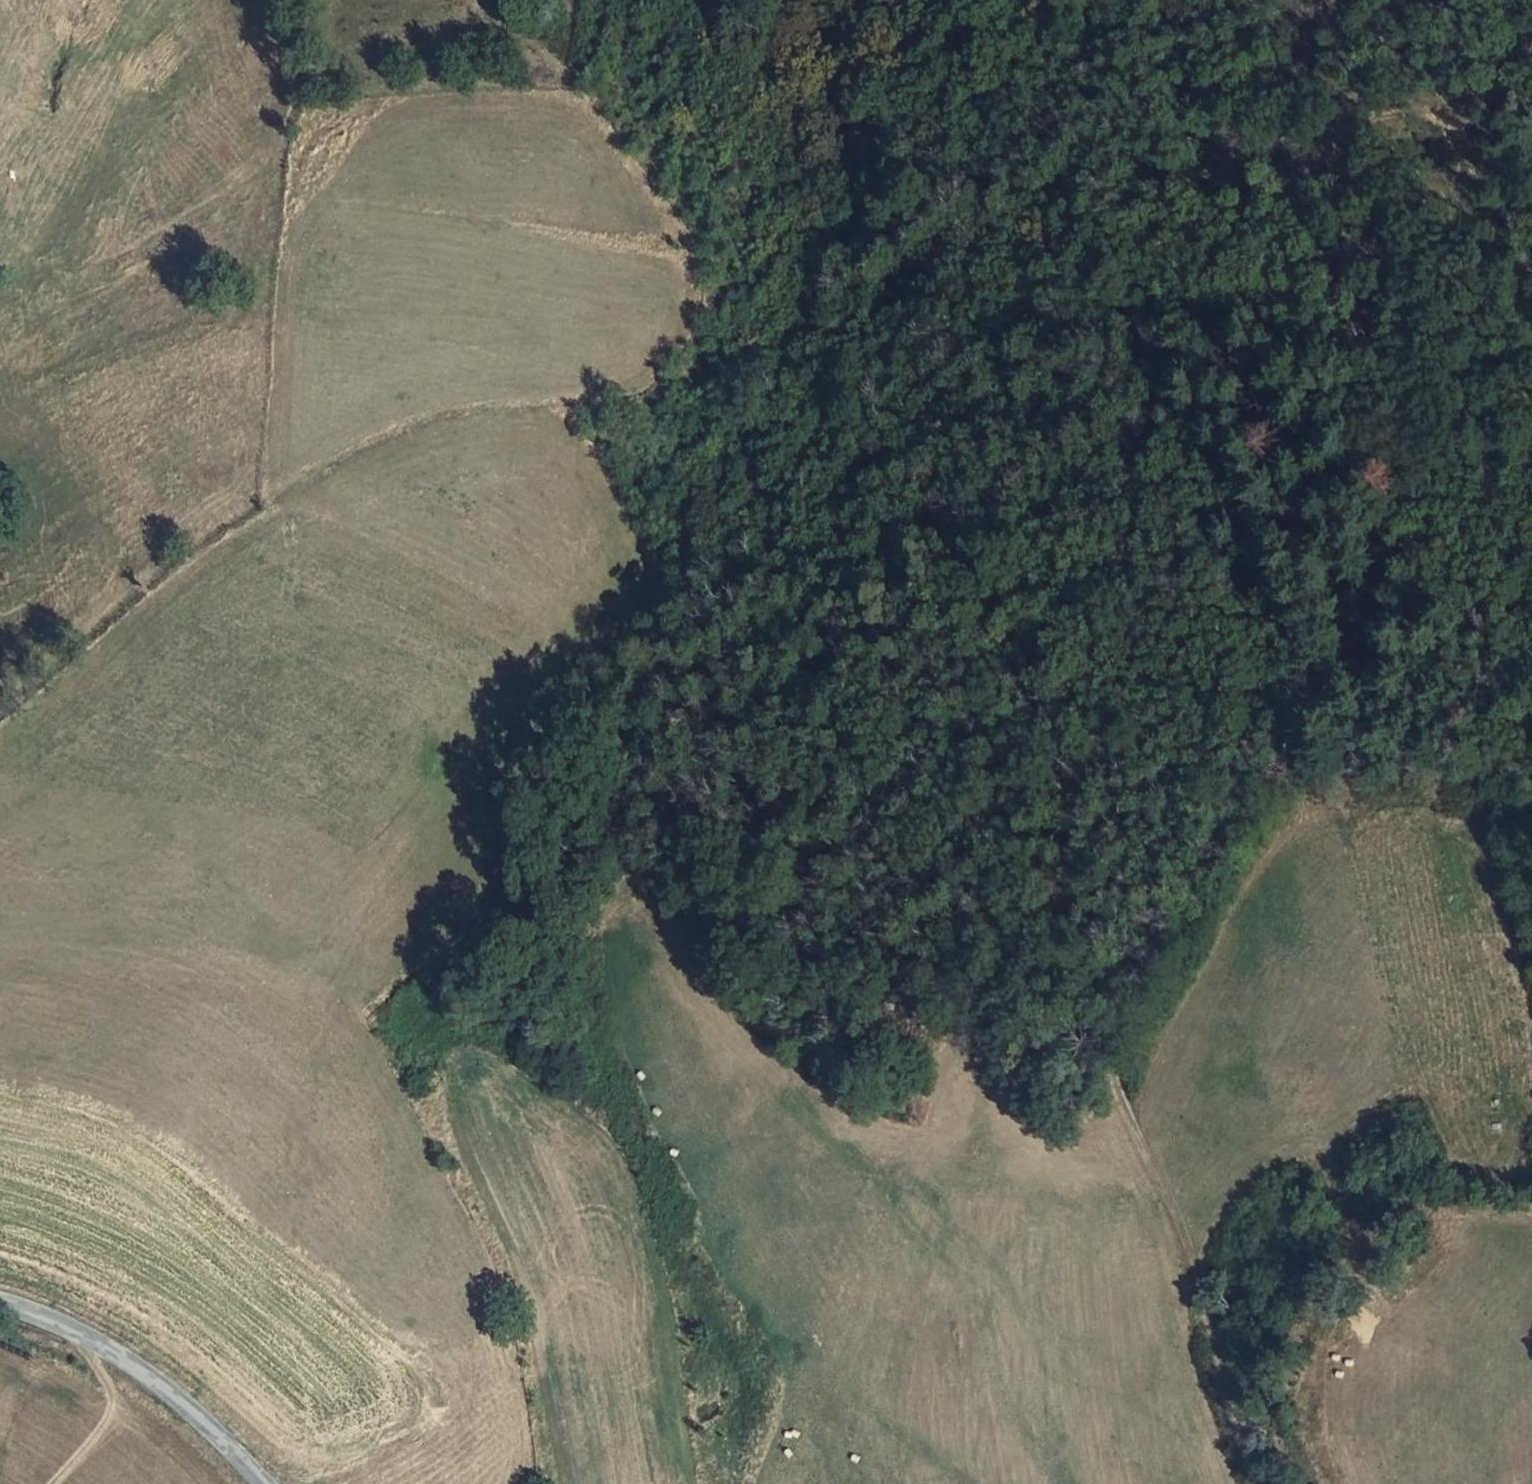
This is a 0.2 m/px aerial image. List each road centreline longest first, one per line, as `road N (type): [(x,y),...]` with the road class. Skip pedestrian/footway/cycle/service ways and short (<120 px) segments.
road 1 (unclassified): [(0,1304),(133,1366),(259,1483)]
road 2 (track): [(1209,1308),(1261,1483)]

